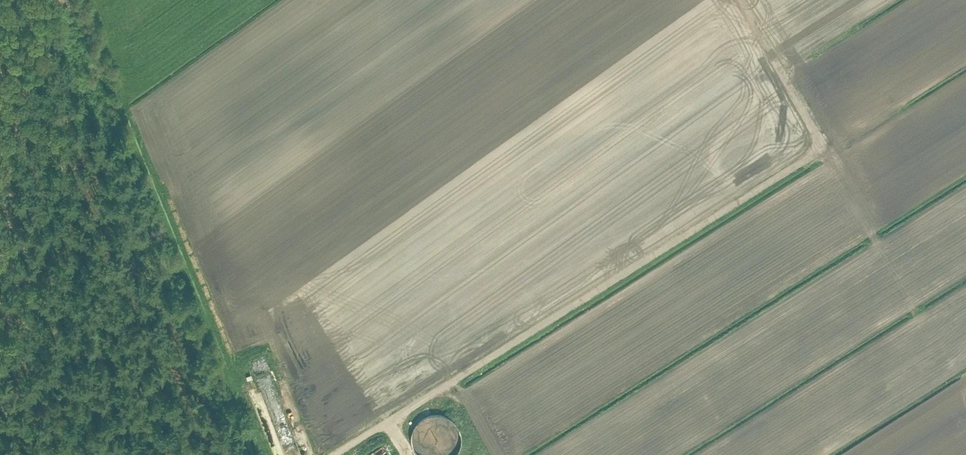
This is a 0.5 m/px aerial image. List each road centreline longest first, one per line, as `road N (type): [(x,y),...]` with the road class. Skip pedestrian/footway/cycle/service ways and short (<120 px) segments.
road 1 (track): [(333,454),(817,150),(820,142),(782,81)]
road 2 (track): [(859,454),(965,388)]

